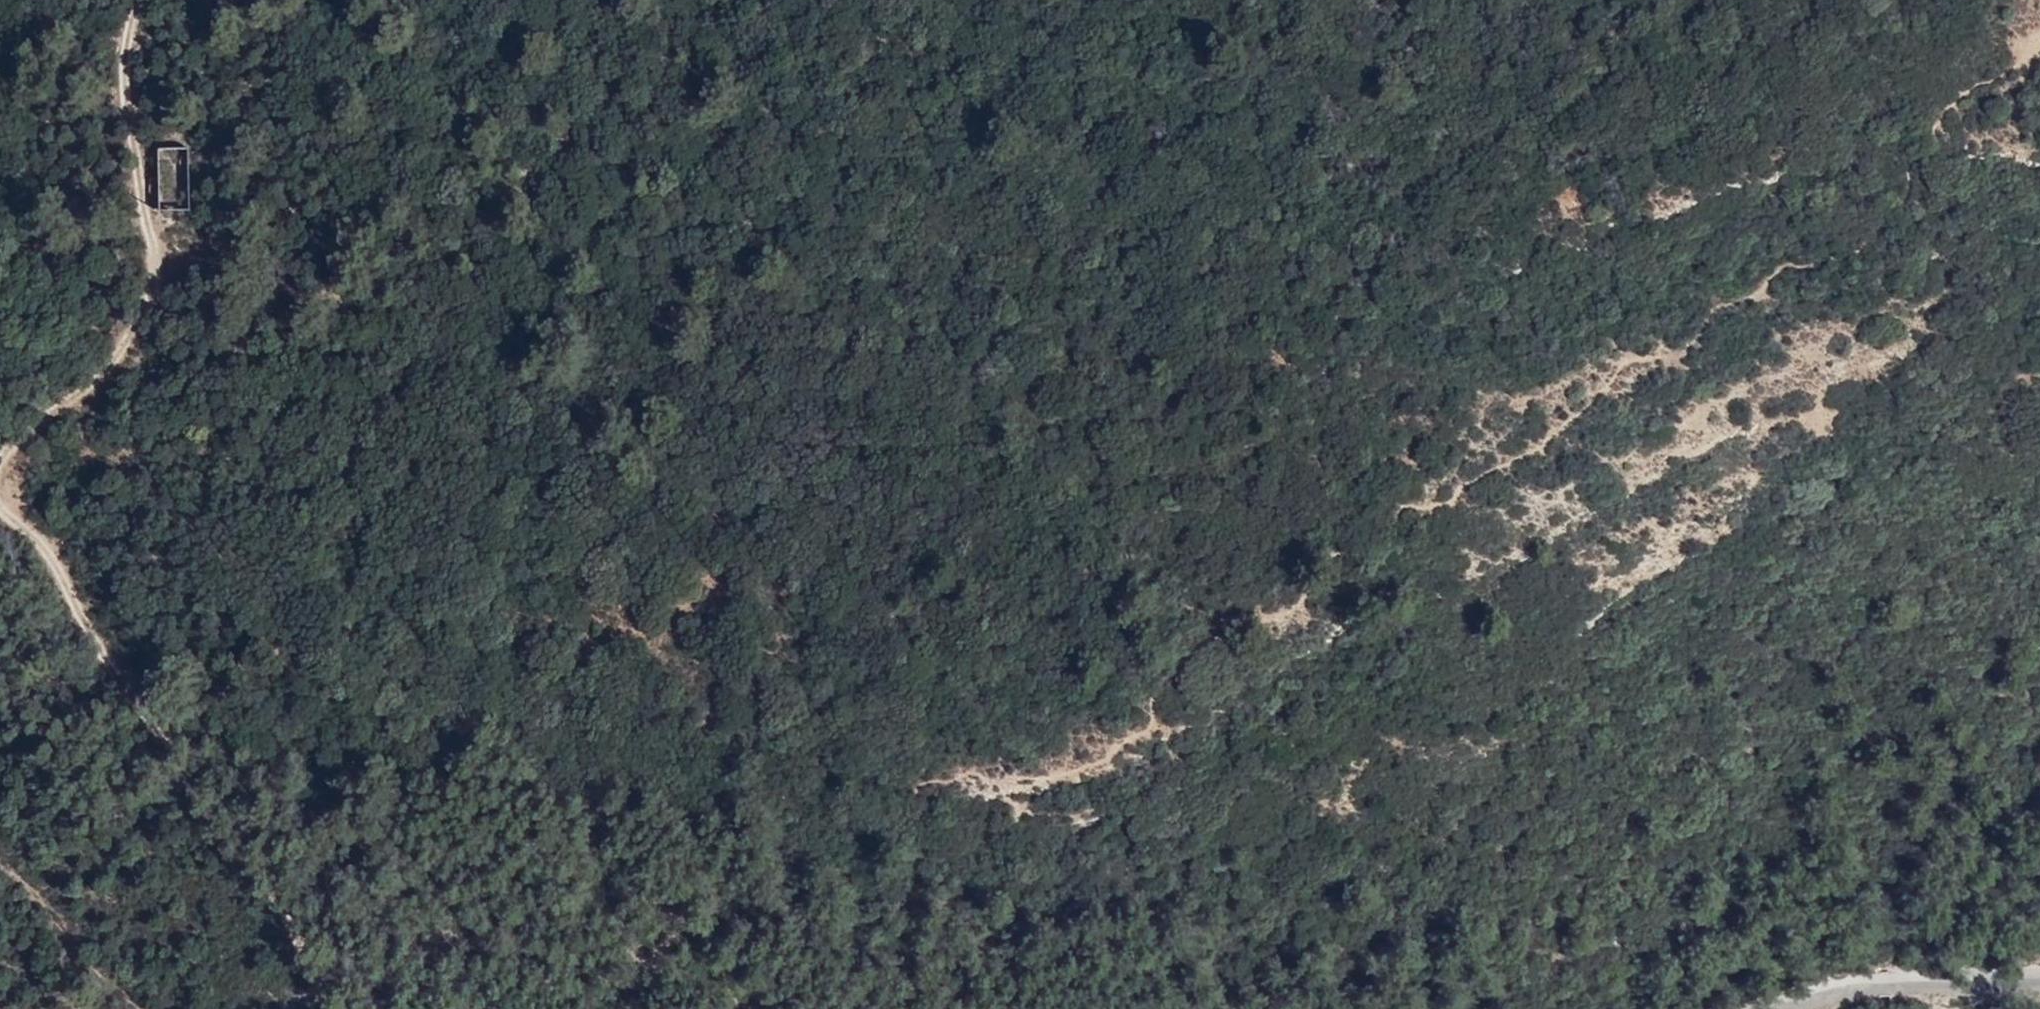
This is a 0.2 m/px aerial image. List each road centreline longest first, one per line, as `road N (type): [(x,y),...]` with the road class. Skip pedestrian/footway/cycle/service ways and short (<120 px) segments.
road 1 (track): [(360,1008),(285,923),(89,621),(0,508)]
road 2 (track): [(0,461),(144,346),(164,293),(168,254),(133,152),(134,55),(154,0)]
road 3 (unclassified): [(1711,1008),(1838,970),(2039,953)]

